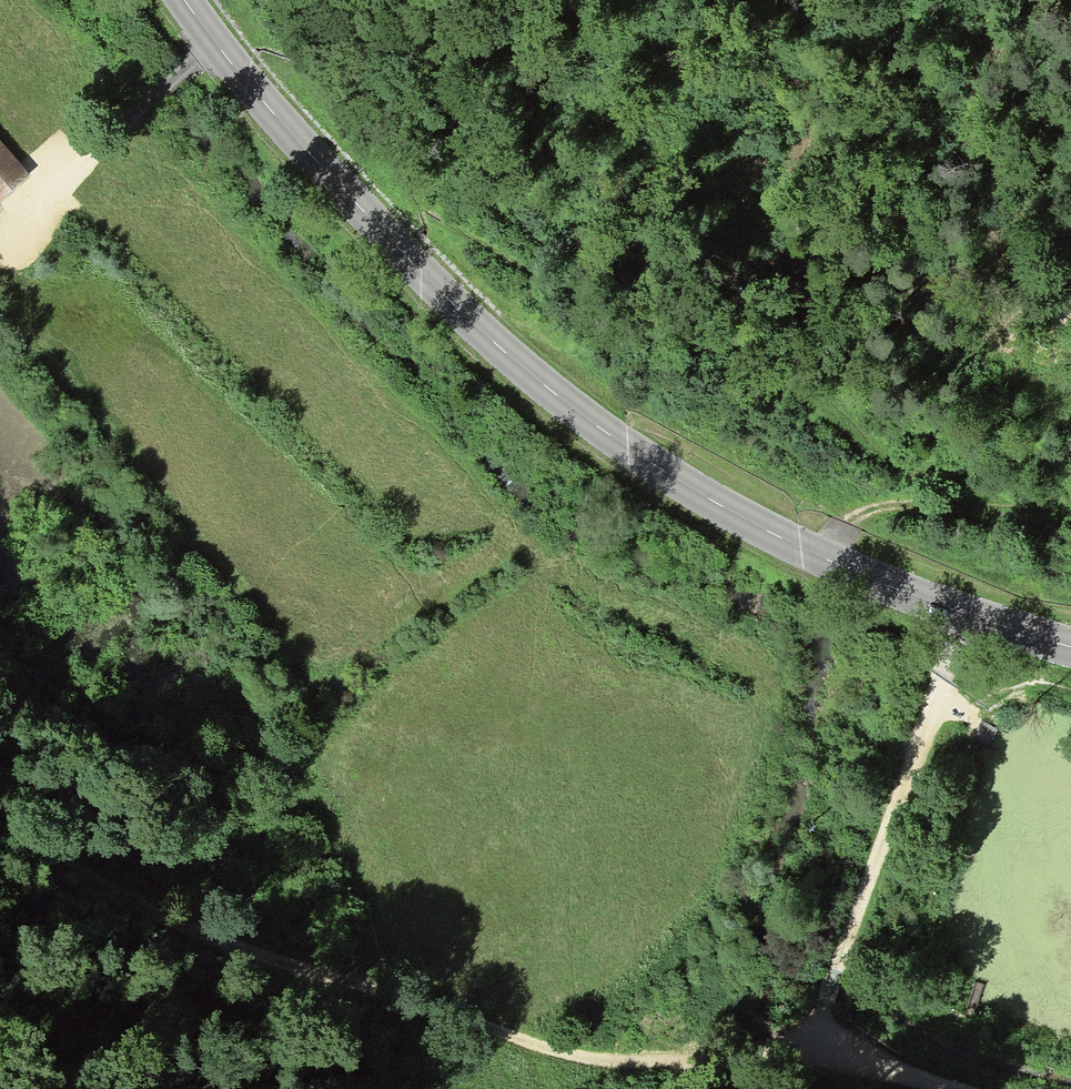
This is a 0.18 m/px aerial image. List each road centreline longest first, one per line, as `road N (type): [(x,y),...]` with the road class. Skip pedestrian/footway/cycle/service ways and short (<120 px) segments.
road 1 (secondary): [(1070,645),(823,557),(578,423),(393,262),(237,74),(187,0)]
road 2 (track): [(944,1088),(820,1035),(672,1065),(632,1061),(557,1053),(358,988)]
road 3 (track): [(820,1035),(963,610)]
road 4 (track): [(0,830),(200,931),(358,988)]
road 5 (track): [(760,394),(1044,513)]
road 6 (track): [(205,27),(169,83),(68,192),(0,247)]
road 7 (track): [(823,557),(845,526),(896,505),(1070,520)]

